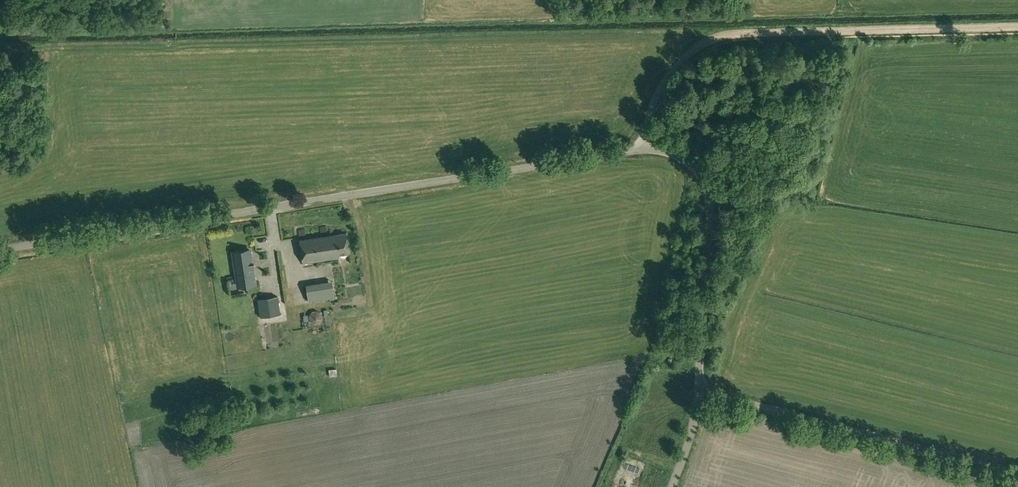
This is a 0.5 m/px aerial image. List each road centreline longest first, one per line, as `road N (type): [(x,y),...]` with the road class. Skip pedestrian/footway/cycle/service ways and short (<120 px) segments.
road 1 (unclassified): [(0,249),(633,150),(669,152),(699,171),(709,204),(697,392)]
road 2 (track): [(1017,28),(723,35),(684,59),(648,122)]
road 3 (unclassified): [(1017,471),(697,392)]

